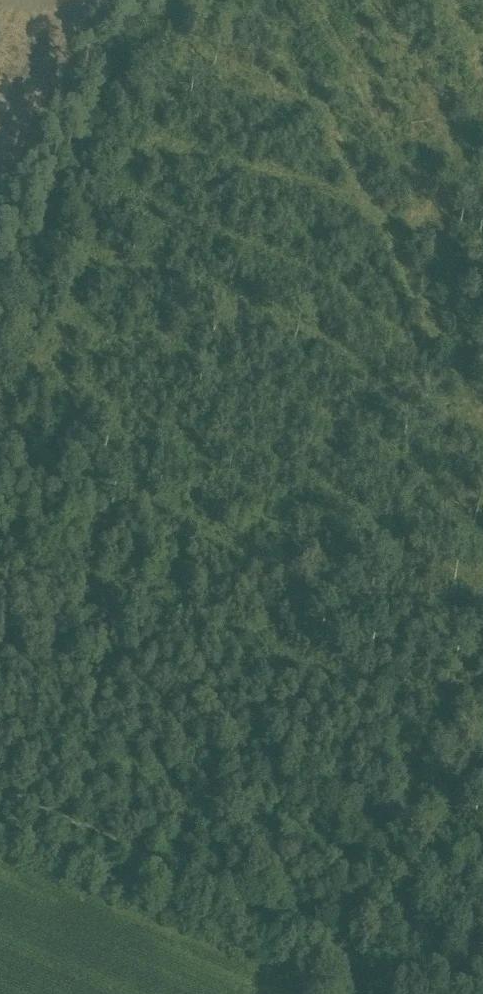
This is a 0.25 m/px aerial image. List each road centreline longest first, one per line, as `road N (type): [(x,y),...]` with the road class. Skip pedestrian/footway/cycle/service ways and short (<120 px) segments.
road 1 (track): [(482,981),(0,797)]
road 2 (track): [(376,993),(482,766)]

